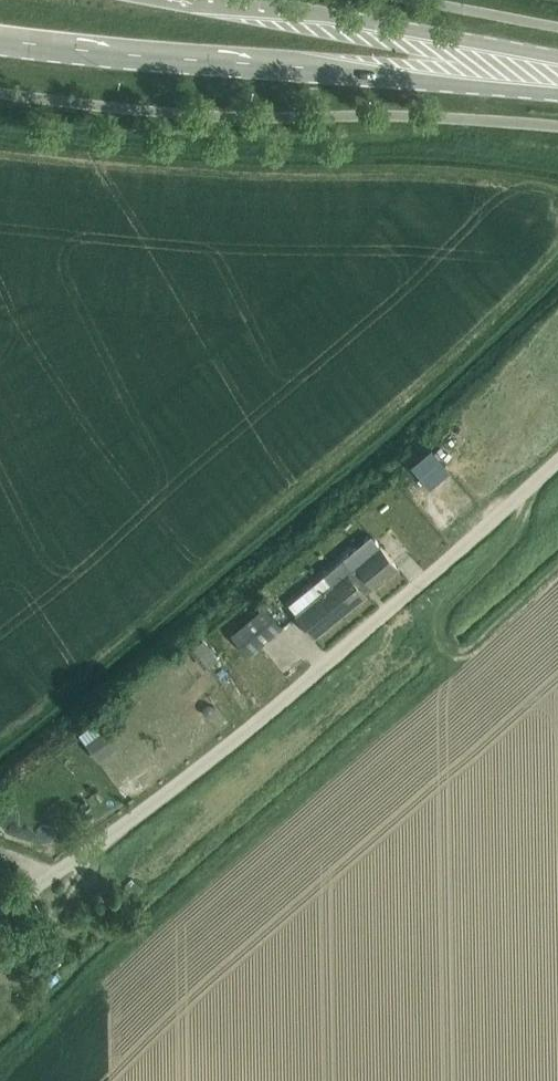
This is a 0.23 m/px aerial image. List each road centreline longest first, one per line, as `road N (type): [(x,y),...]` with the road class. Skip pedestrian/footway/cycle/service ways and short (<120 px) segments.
road 1 (unclassified): [(0,906),(161,796),(557,459)]
road 2 (primary): [(0,34),(321,70),(557,75)]
road 3 (track): [(525,490),(509,536),(446,599),(442,641),(458,654),(468,650),(557,576)]
road 4 (primary): [(557,73),(248,0)]

